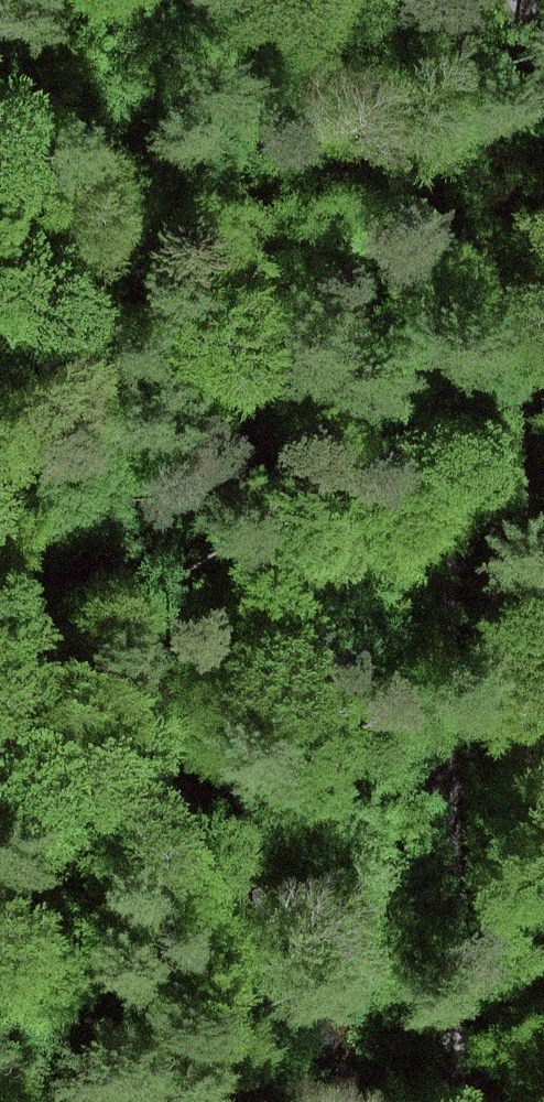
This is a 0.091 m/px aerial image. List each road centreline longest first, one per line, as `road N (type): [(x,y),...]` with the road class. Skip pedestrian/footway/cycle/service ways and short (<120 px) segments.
road 1 (track): [(543,322),(521,381),(474,457),(442,630),(446,1101)]
road 2 (track): [(342,1101),(328,1042),(275,931),(203,833),(0,510)]
road 3 (track): [(521,381),(506,617),(543,863)]
road 4 (track): [(300,0),(440,226),(534,348)]

